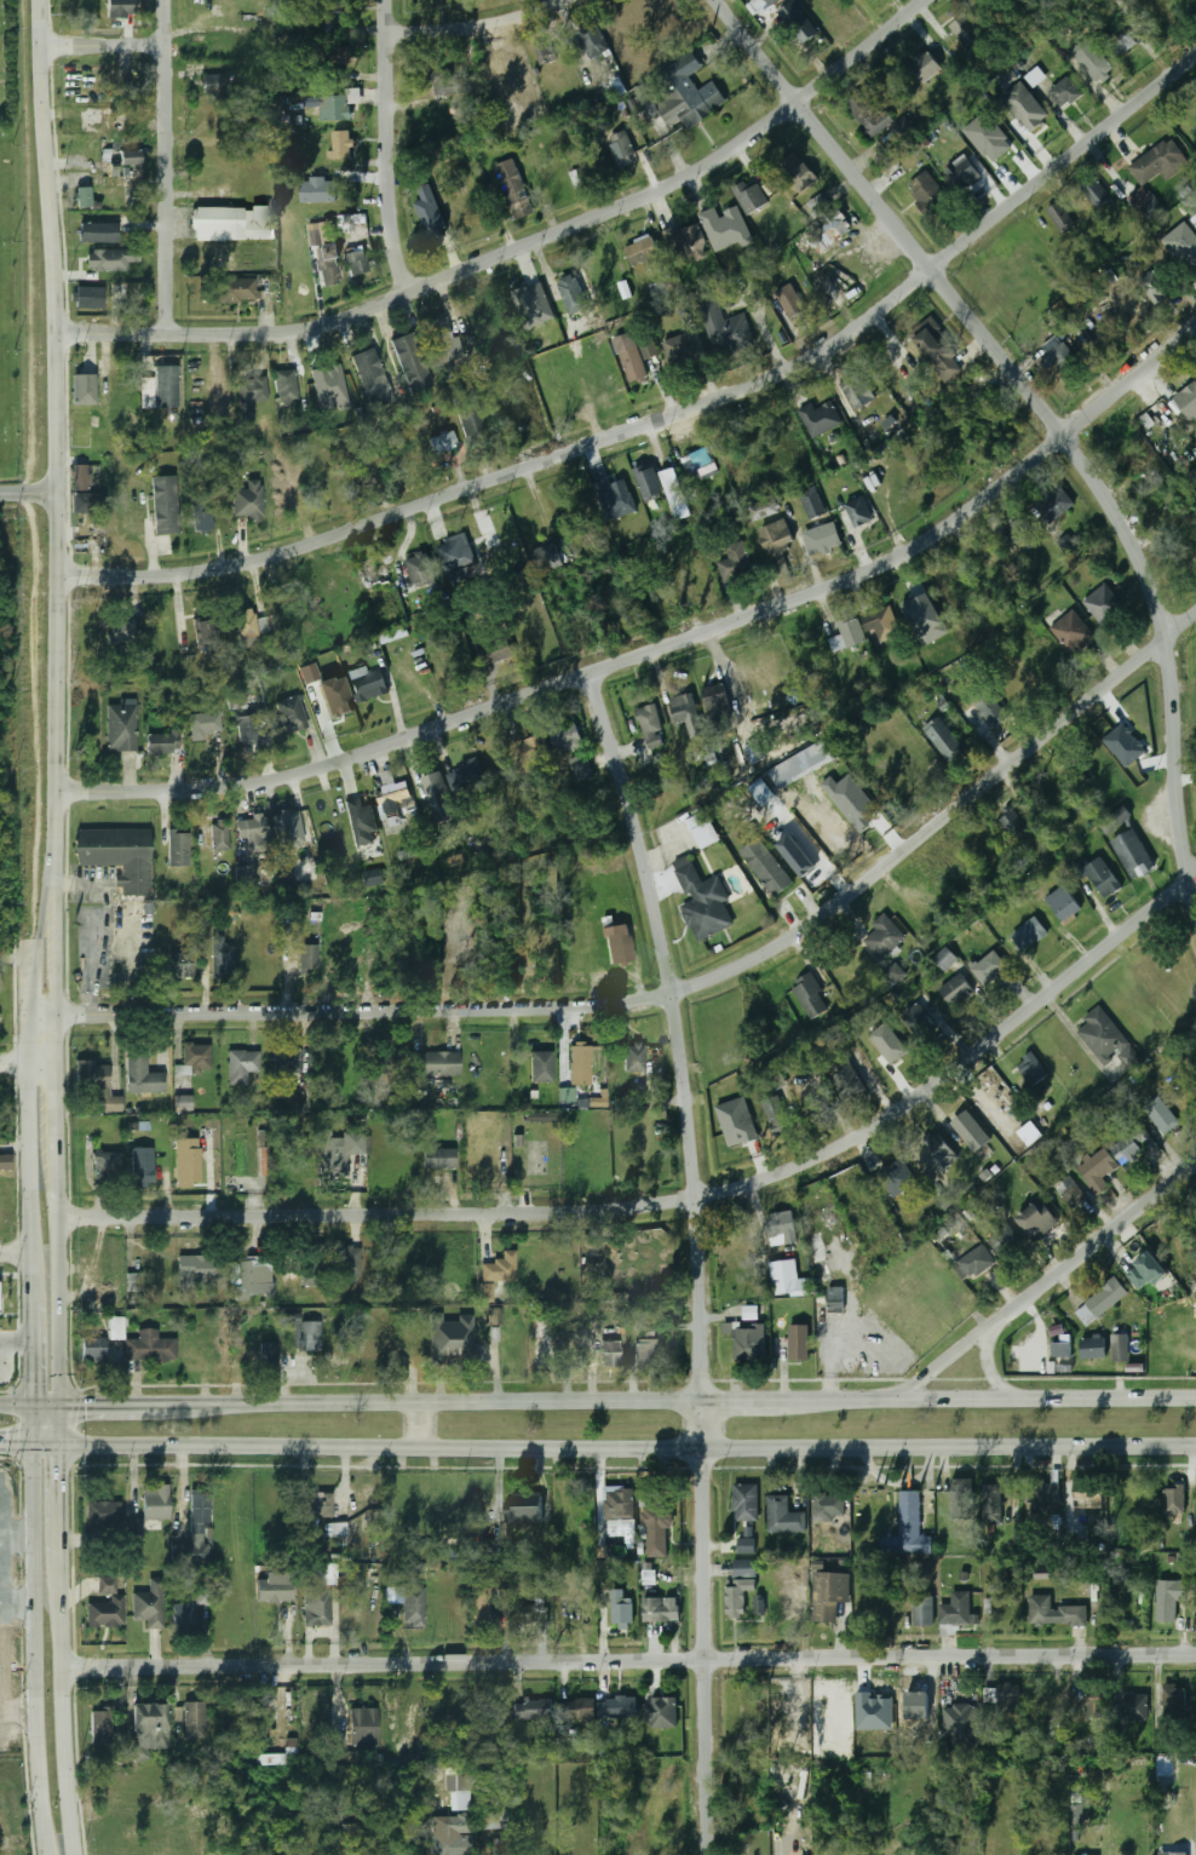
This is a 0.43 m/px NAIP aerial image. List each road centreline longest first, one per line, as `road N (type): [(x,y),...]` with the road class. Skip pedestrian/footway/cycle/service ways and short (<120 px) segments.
road 1 (residential): [(1195,54),(851,334),(776,379),(297,550),(178,574),(57,578)]
road 2 (residential): [(1195,615),(835,904),(766,953),(666,994),(571,1007),(54,1017)]
road 3 (residential): [(1195,328),(973,510),(833,587),(324,770),(226,788),(57,792)]
road 4 (residential): [(1195,874),(958,1073),(830,1150),(749,1185),(525,1213),(58,1218)]
road 5 (residential): [(704,1854),(688,1196),(666,994),(628,810),(587,674)]
road 6 (residential): [(1195,1653),(61,1669)]
road 7 (secondary): [(62,1446),(1195,1447)]
road 8 (residential): [(1195,905),(1172,676),(1132,539),(1108,496),(712,0)]
road 9 (secondary): [(1195,1398),(199,1403)]
road 10 (residential): [(792,107),(640,200),(315,332),(57,335)]
road 11 (secondary): [(53,488),(57,335),(43,0)]
road 12 (secondary): [(31,1446),(34,1687),(54,1854)]
road 13 (secondary): [(56,857),(53,488)]
road 14 (residential): [(168,335),(161,0)]
road 15 (secondary): [(41,941),(28,1009),(30,1251)]
road 16 (residential): [(409,293),(391,218),(388,0)]
road 17 (secondary): [(79,1854),(65,1752),(58,1569)]
road 18 (residential): [(1195,1162),(991,1325)]
road 19 (secondary): [(30,1251),(31,1446)]
road 20 (secondary): [(63,1405),(58,1218)]
road 21 (residential): [(932,0),(792,107)]
road 22 (residential): [(556,0),(493,23),(389,35)]
road 23 (secondary): [(199,1403),(31,1405)]
road 24 (secondary): [(58,1569),(63,1405)]
road 25 (secondary): [(58,1218),(56,1063)]
road 26 (secondary): [(56,1063),(56,941)]

